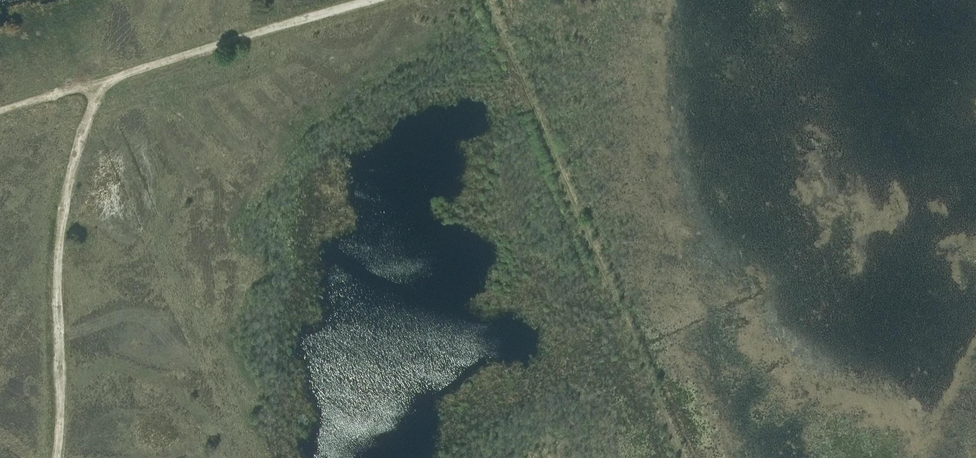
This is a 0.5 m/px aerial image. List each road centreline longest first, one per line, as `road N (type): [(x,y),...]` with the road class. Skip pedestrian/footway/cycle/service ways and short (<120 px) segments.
road 1 (track): [(487,0),(682,457)]
road 2 (track): [(55,457),(57,260),(74,160),(94,98),(88,85)]
road 3 (track): [(369,0),(88,85)]

